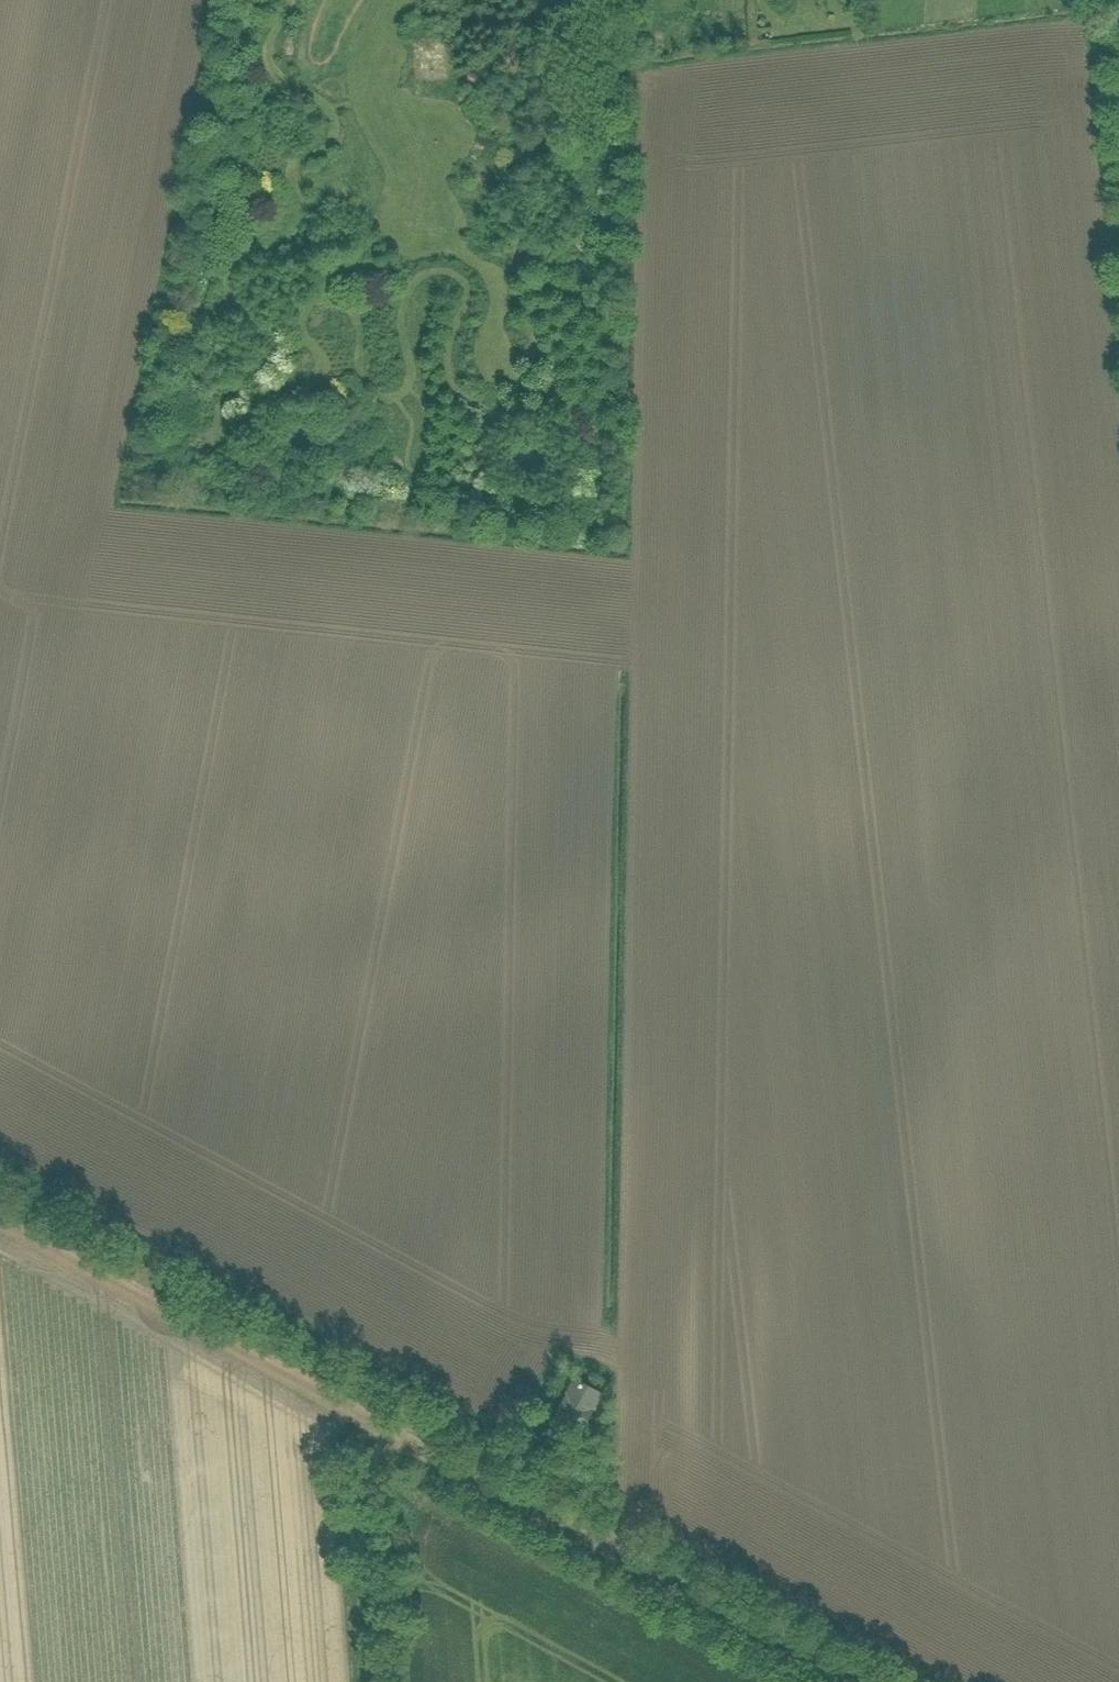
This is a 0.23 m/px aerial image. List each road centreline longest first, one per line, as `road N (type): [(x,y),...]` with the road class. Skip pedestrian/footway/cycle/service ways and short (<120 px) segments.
road 1 (track): [(0,1223),(852,1681)]
road 2 (track): [(366,1681),(361,1467),(378,1426)]

